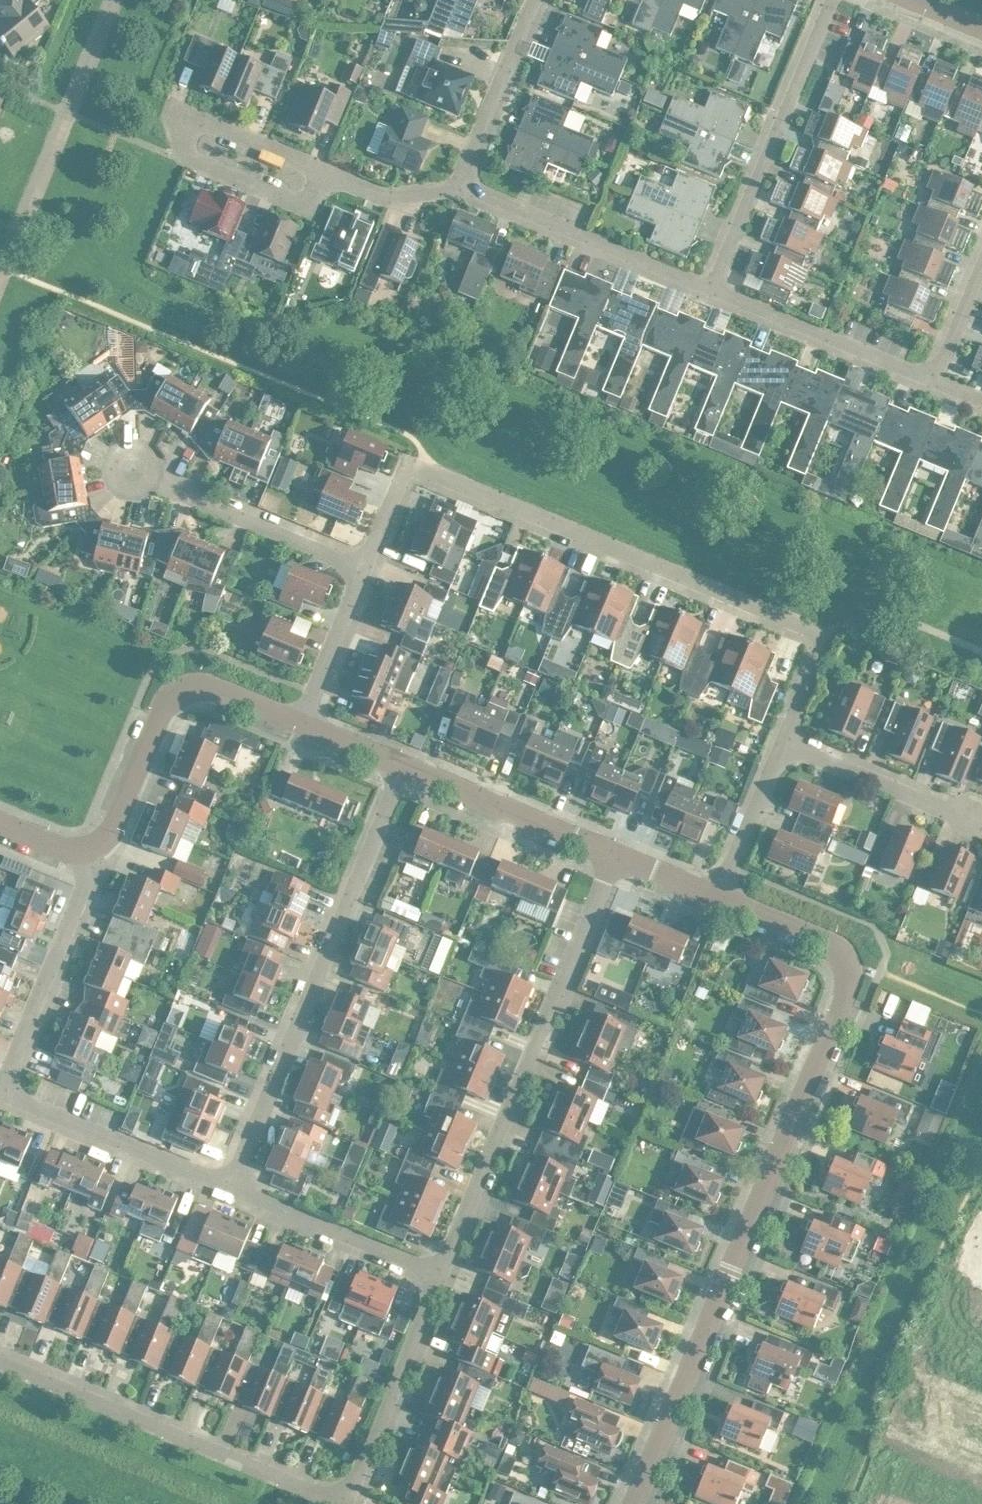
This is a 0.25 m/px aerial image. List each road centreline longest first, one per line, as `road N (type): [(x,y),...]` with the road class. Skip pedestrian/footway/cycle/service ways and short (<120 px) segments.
road 1 (residential): [(628,1503),(850,975),(840,945),(722,896)]
road 2 (residential): [(786,739),(828,635),(401,462),(361,565)]
road 3 (residential): [(0,1345),(346,1491),(435,1290)]
road 4 (residential): [(225,1184),(7,1096),(10,1065),(93,858)]
road 5 (residential): [(435,1290),(609,853)]
road 6 (residential): [(225,1184),(392,765)]
road 7 (residential): [(304,716),(187,681),(164,696),(93,858)]
road 8 (residential): [(715,292),(827,0)]
road 9 (residential): [(456,194),(403,204),(187,128)]
road 10 (residential): [(715,292),(677,287),(456,194)]
road 11 (residential): [(361,565),(138,479)]
road 12 (residential): [(435,1290),(225,1184)]
road 13 (residential): [(933,379),(715,292)]
road 14 (residential): [(609,853),(392,765)]
road 15 (residential): [(456,194),(537,0)]
road 16 (residential): [(981,815),(786,739)]
road 17 (residential): [(722,896),(786,739)]
road 18 (residential): [(361,565),(304,716)]
road 19 (residential): [(933,379),(981,257)]
road 20 (residential): [(722,896),(609,853)]

